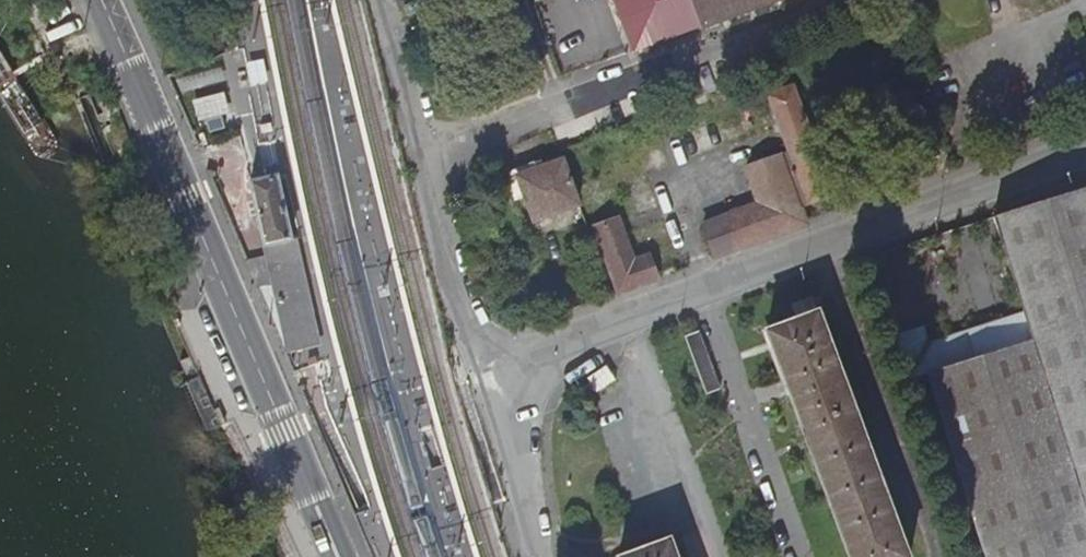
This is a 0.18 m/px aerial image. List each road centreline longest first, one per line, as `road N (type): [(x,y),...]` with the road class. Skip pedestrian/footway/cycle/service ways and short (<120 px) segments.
road 1 (unclassified): [(482,370),(1085,146)]
road 2 (secondary): [(337,556),(102,0)]
road 3 (unclassified): [(482,370),(534,556)]

